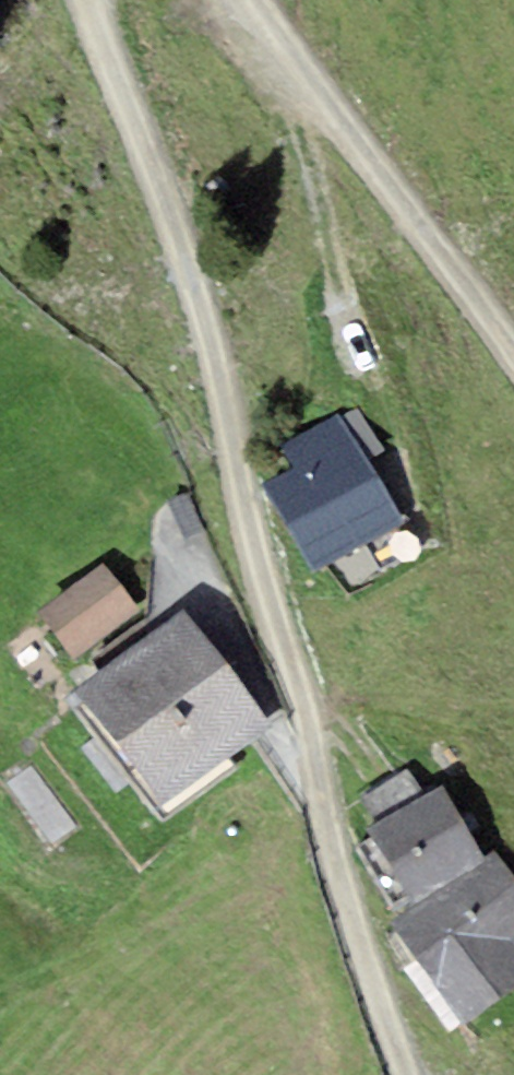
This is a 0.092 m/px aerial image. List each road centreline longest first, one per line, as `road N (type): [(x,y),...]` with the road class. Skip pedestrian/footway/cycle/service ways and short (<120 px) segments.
road 1 (track): [(88,0),(211,305),(248,512),(411,1074)]
road 2 (track): [(513,353),(248,0)]

